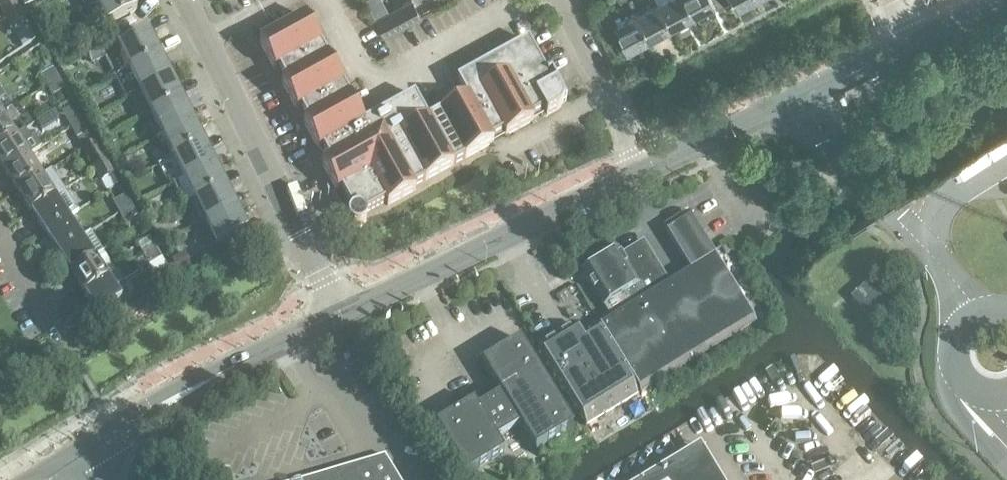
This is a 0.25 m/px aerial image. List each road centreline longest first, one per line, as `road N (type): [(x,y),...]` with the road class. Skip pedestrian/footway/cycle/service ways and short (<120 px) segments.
road 1 (tertiary): [(340,316),(181,0)]
road 2 (tertiary): [(340,316),(643,172)]
road 3 (tertiary): [(77,461),(203,382),(340,316)]
road 4 (tertiary): [(643,172),(910,45)]
road 5 (residential): [(643,172),(543,0)]
road 6 (residential): [(75,359),(0,237)]

